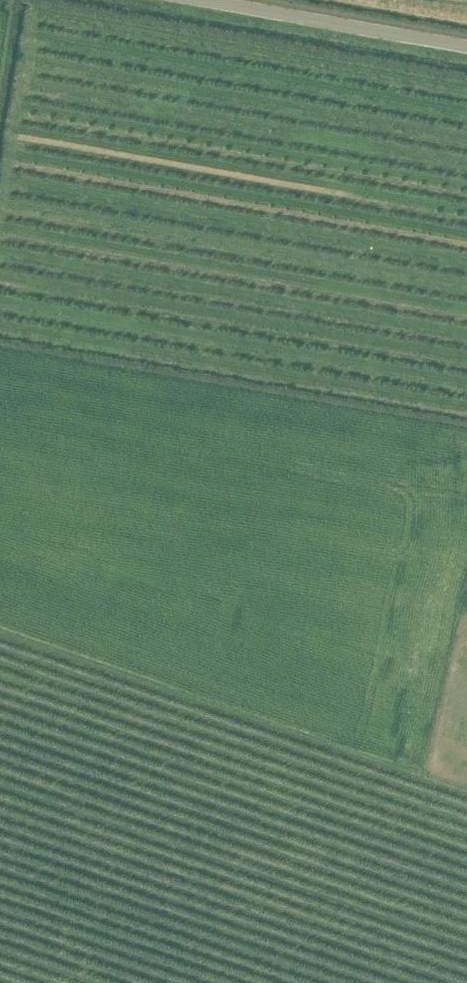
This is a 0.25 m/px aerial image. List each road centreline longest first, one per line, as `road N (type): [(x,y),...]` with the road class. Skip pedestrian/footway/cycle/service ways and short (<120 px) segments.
road 1 (unclassified): [(200,0),(466,47)]

